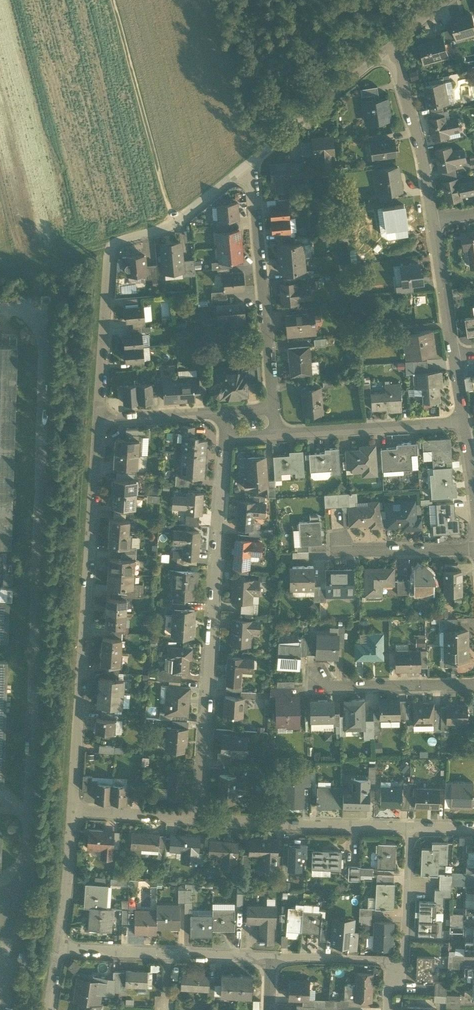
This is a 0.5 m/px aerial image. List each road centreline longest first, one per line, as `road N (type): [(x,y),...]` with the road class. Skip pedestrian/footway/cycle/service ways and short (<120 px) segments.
road 1 (residential): [(73,810),(99,421)]
road 2 (residential): [(201,818),(225,438)]
road 3 (residential): [(99,421),(112,242),(174,227),(254,162)]
road 4 (residential): [(273,405),(254,162)]
road 5 (track): [(174,227),(113,0)]
road 6 (residential): [(409,829),(201,818)]
road 7 (residential): [(466,423),(276,435)]
road 8 (residential): [(389,50),(423,150),(436,223)]
road 9 (residential): [(254,162),(389,50)]
road 10 (residential): [(473,684),(317,688)]
road 11 (residential): [(59,948),(73,810)]
road 12 (residential): [(436,223),(457,360)]
road 13 (residential): [(409,829),(404,962)]
road 14 (residential): [(473,548),(340,552)]
road 15 (residential): [(404,962),(272,956)]
road 16 (residential): [(201,818),(73,810)]
road 17 (residential): [(99,421),(226,409)]

